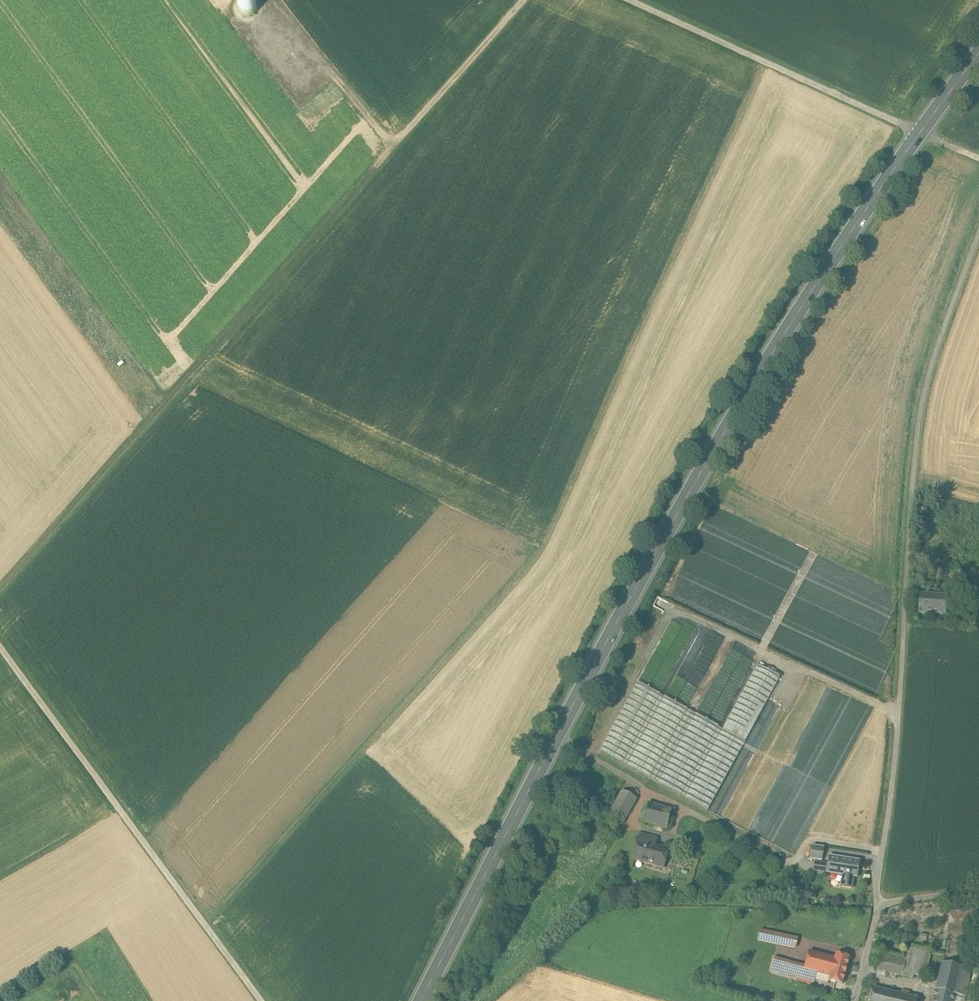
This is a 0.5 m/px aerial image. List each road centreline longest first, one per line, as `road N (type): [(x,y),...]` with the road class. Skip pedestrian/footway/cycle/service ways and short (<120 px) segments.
road 1 (primary): [(421,1000),(681,503),(920,132)]
road 2 (residential): [(879,907),(920,404),(978,232)]
road 3 (unclassified): [(258,1000),(0,647)]
road 4 (unclassified): [(920,132),(629,0)]
road 5 (track): [(473,1000),(582,896)]

